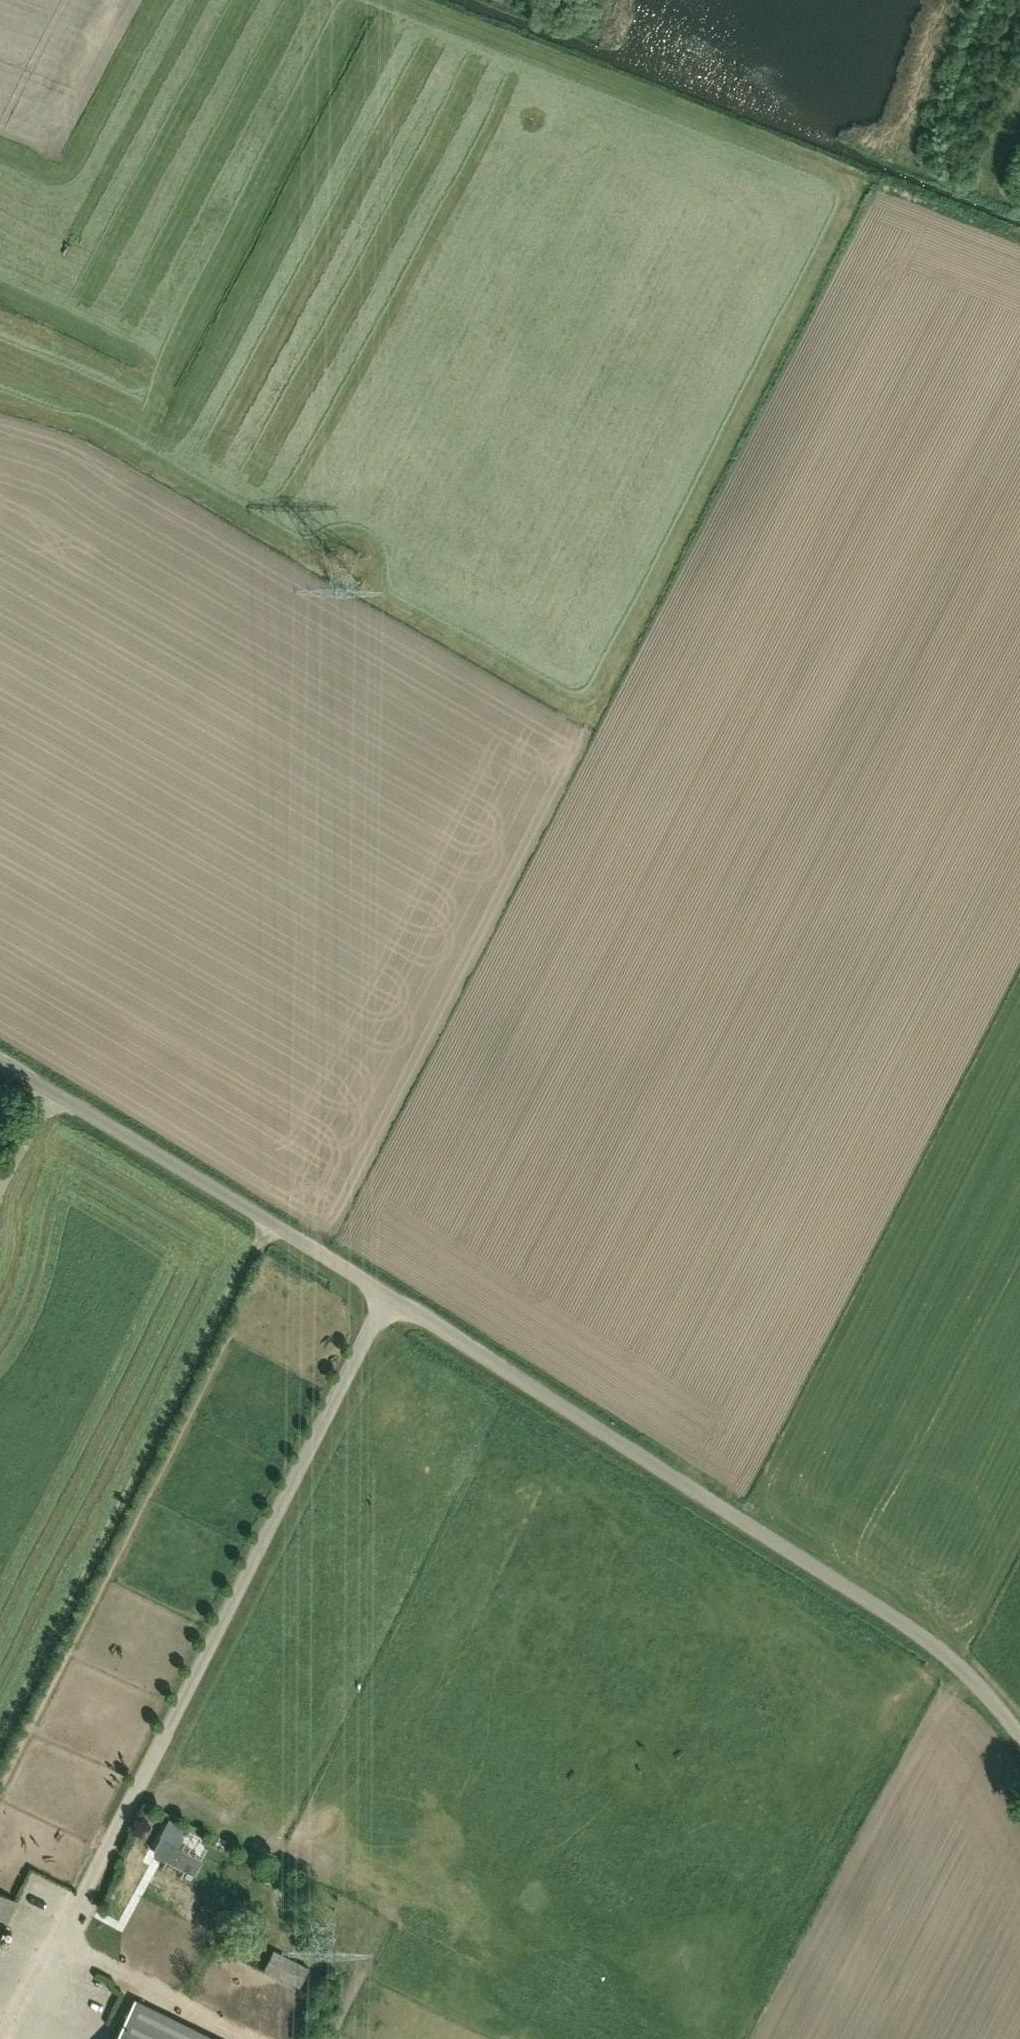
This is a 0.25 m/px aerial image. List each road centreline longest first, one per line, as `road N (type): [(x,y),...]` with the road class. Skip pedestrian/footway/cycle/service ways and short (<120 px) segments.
road 1 (unclassified): [(1019,1744),(938,1655),(269,1225),(0,1066)]

